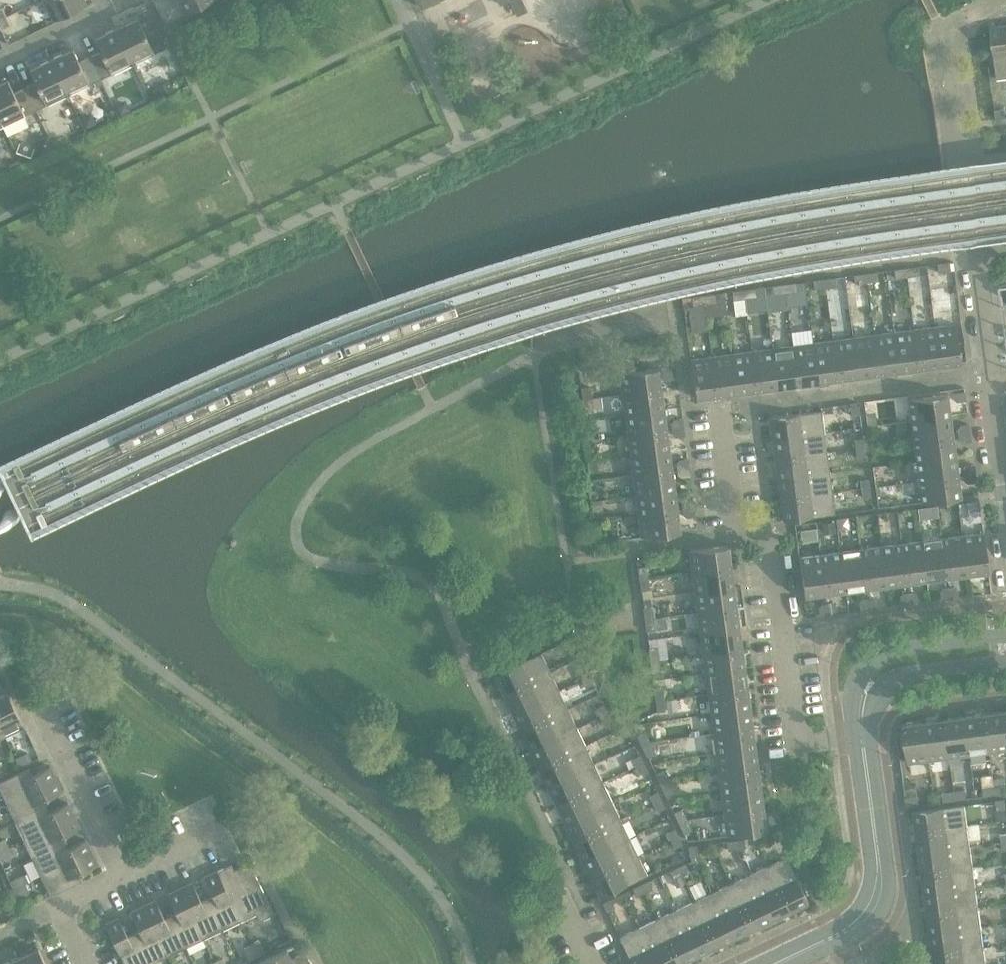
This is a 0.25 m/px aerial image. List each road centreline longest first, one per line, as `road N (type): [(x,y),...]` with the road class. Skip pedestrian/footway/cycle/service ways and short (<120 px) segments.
road 1 (residential): [(868,734),(800,737),(774,569),(746,530),(720,410)]
road 2 (residential): [(982,250),(951,34),(958,21),(996,0)]
road 3 (residential): [(1005,484),(982,250)]
road 4 (tertiary): [(838,934),(868,914),(883,880),(868,734)]
road 5 (residential): [(123,877),(46,702)]
road 6 (tertiary): [(868,734),(873,696),(886,678),(920,660),(1005,649)]
road 7 (residential): [(121,0),(0,59)]
road 8 (residential): [(86,963),(60,907),(123,877)]

